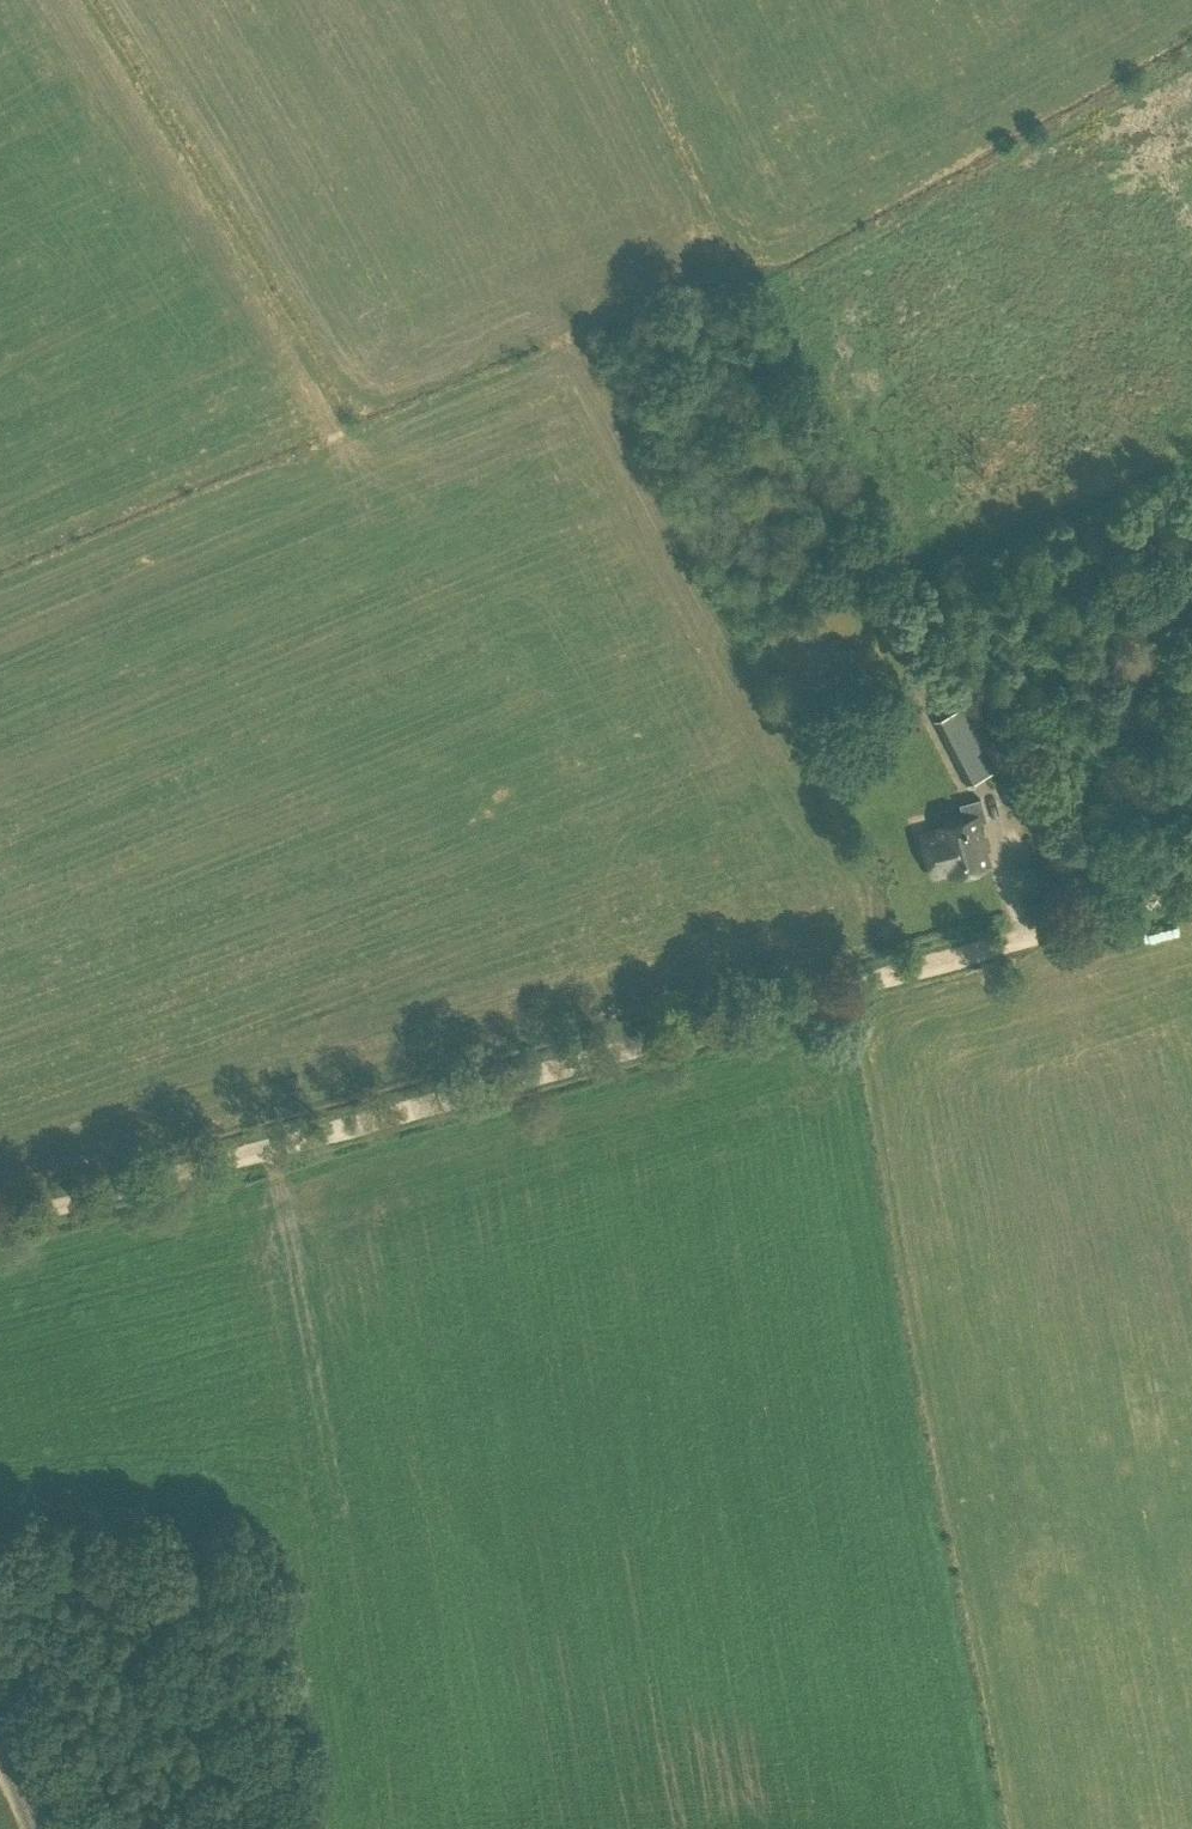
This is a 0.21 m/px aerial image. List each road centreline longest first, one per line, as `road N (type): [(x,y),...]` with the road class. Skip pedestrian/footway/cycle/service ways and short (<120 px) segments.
road 1 (track): [(0,1223),(1191,893)]

